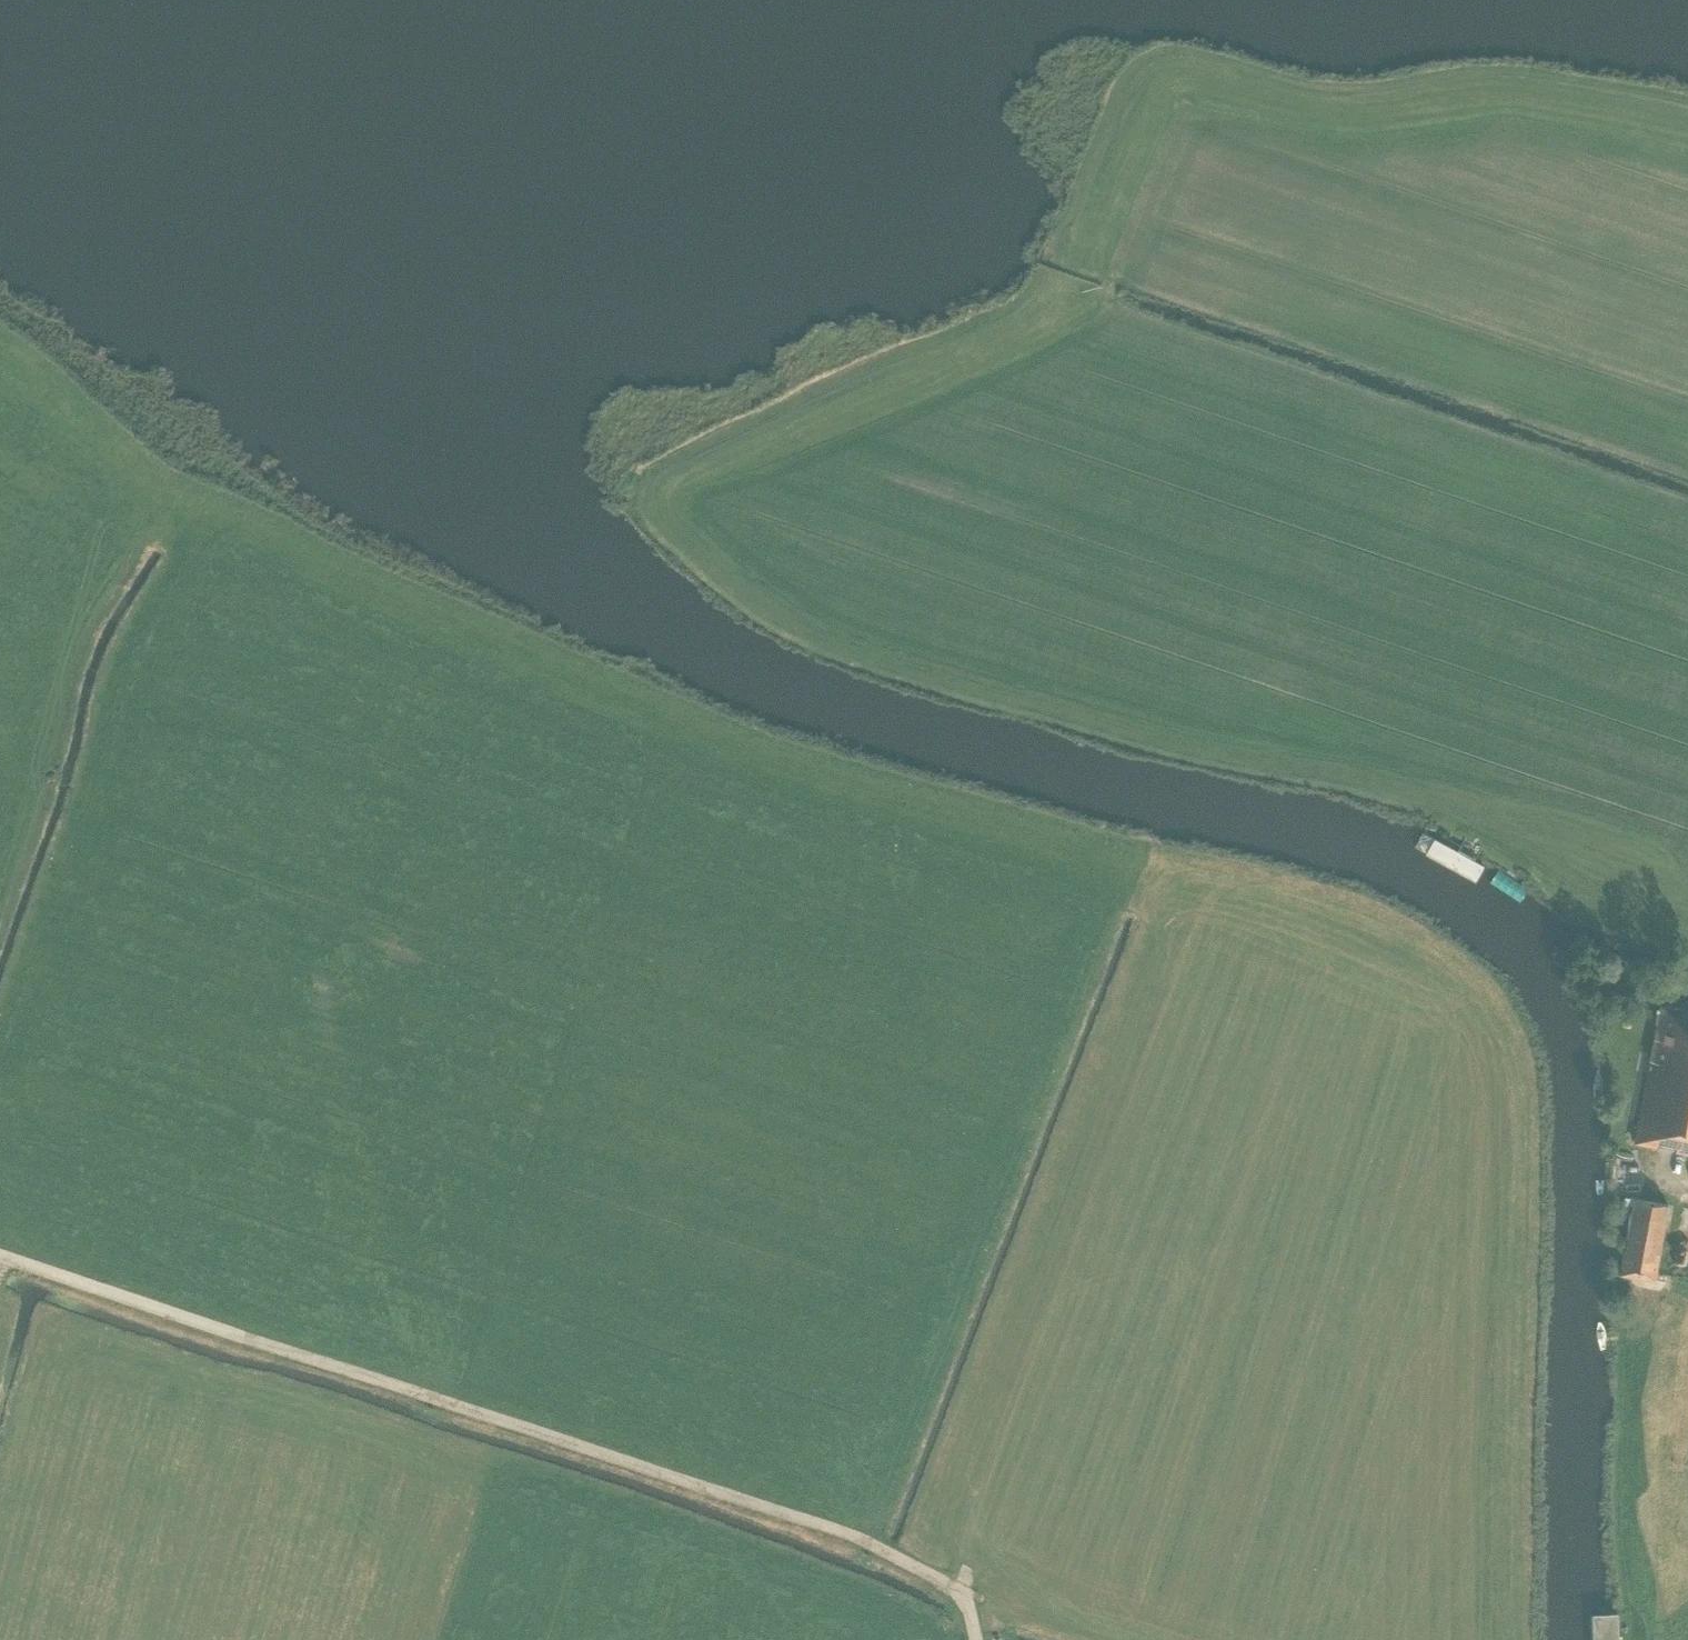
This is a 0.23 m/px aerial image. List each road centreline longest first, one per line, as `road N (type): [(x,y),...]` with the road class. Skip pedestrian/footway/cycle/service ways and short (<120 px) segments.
road 1 (track): [(976,1639),(969,1611),(950,1590),(849,1537),(0,1259)]
road 2 (track): [(1687,904),(1573,879),(1478,822)]

